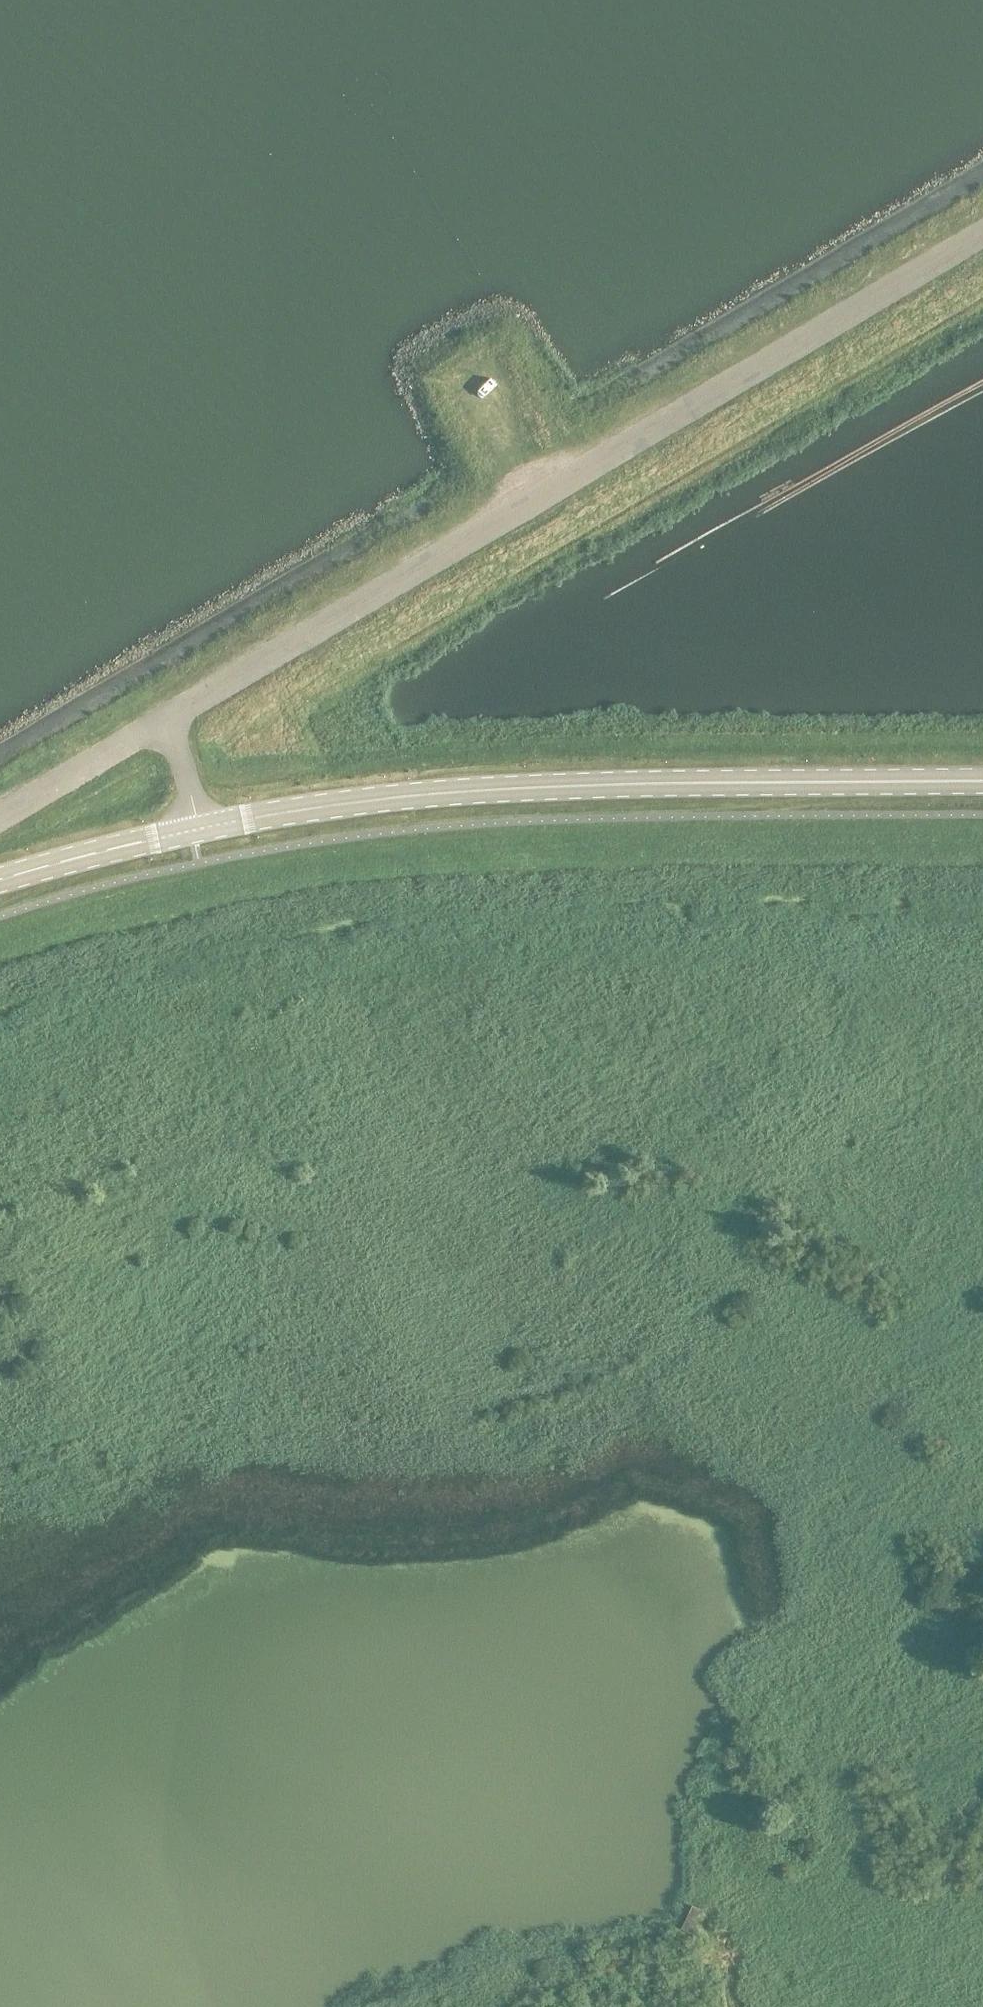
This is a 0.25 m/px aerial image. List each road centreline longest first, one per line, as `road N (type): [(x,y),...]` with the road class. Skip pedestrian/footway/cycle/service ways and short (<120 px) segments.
road 1 (unclassified): [(167,718),(982,234)]
road 2 (secondary): [(982,776),(563,781),(322,802),(193,827)]
road 3 (secondary): [(0,873),(193,827)]
road 4 (unclassified): [(0,817),(167,718)]

